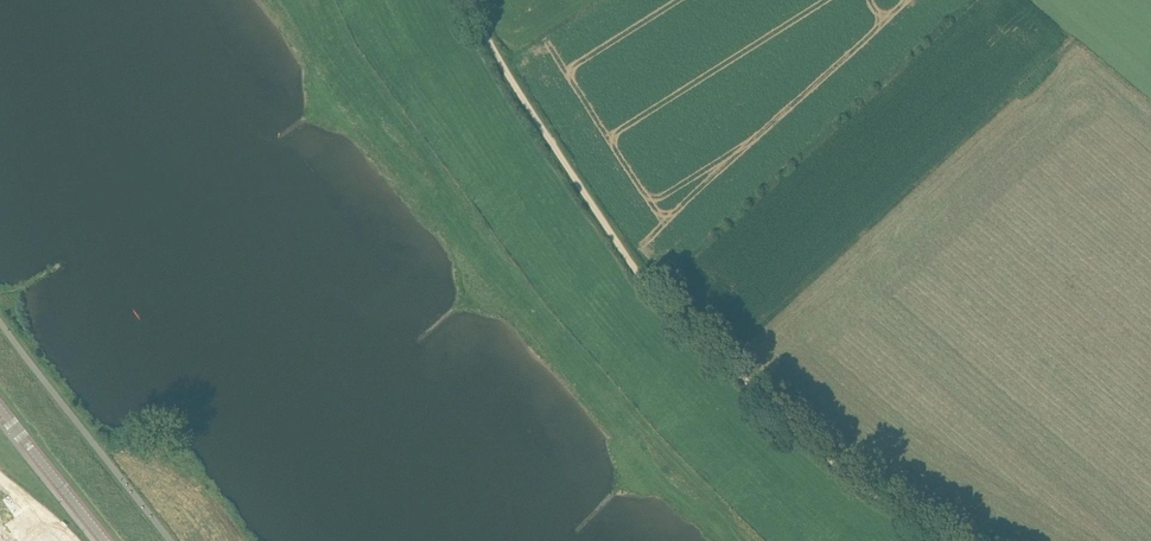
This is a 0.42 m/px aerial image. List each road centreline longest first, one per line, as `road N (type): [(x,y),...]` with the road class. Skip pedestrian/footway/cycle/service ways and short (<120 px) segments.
road 1 (track): [(467,0),(652,288),(839,467),(950,540)]

